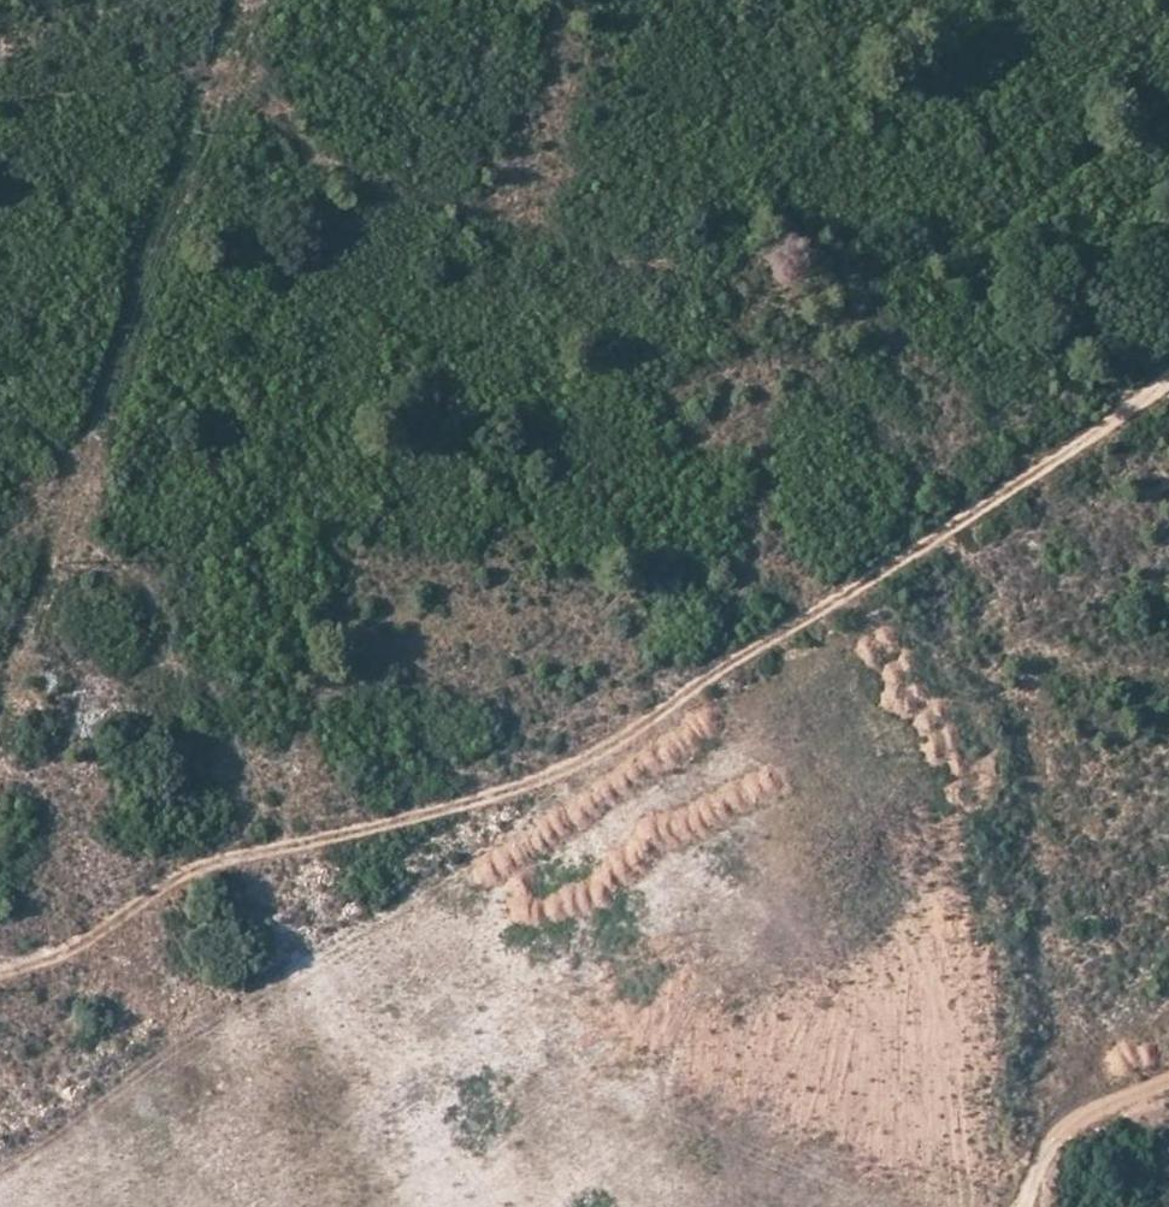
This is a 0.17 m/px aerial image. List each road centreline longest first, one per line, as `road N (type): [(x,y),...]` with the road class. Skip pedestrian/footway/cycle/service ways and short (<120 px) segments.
road 1 (track): [(1168,381),(873,580),(566,770),(205,858),(84,939),(0,970)]
road 2 (track): [(1168,1082),(1067,1126),(1044,1152),(1025,1206)]

